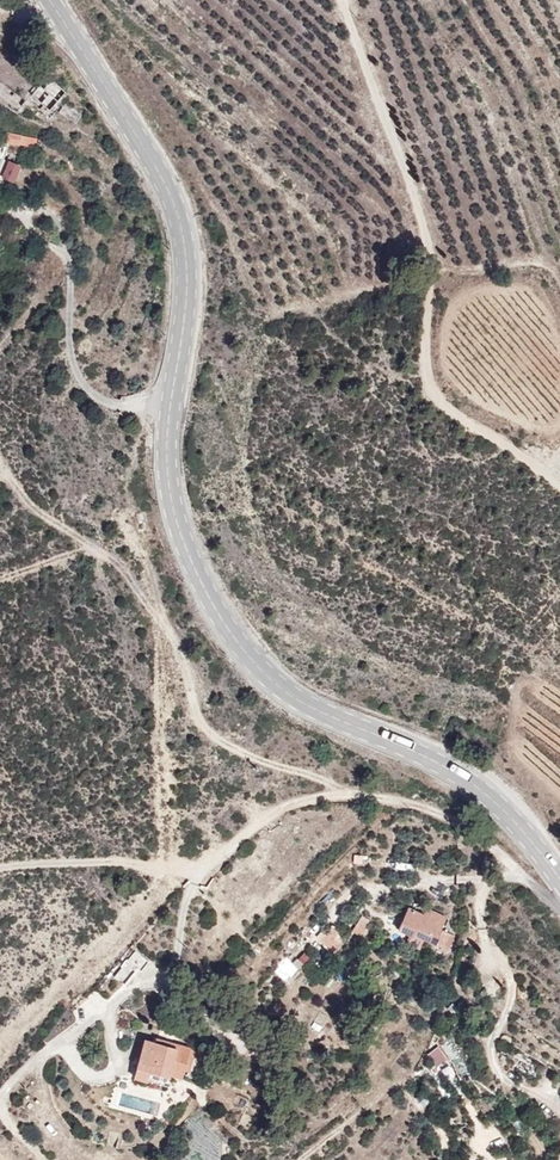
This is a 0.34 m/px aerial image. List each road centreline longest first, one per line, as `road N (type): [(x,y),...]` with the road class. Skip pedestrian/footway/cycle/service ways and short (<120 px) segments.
road 1 (primary): [(559,878),(502,808),(449,770),(319,711),(271,678),(223,620),(188,549),(170,488),(169,406),(187,298),(186,248),(174,202),(51,0)]
road 2 (track): [(0,582),(79,558),(120,559),(174,623),(209,725),(223,741),(364,794)]
road 3 (track): [(202,871),(177,965),(114,1016),(118,1054)]

